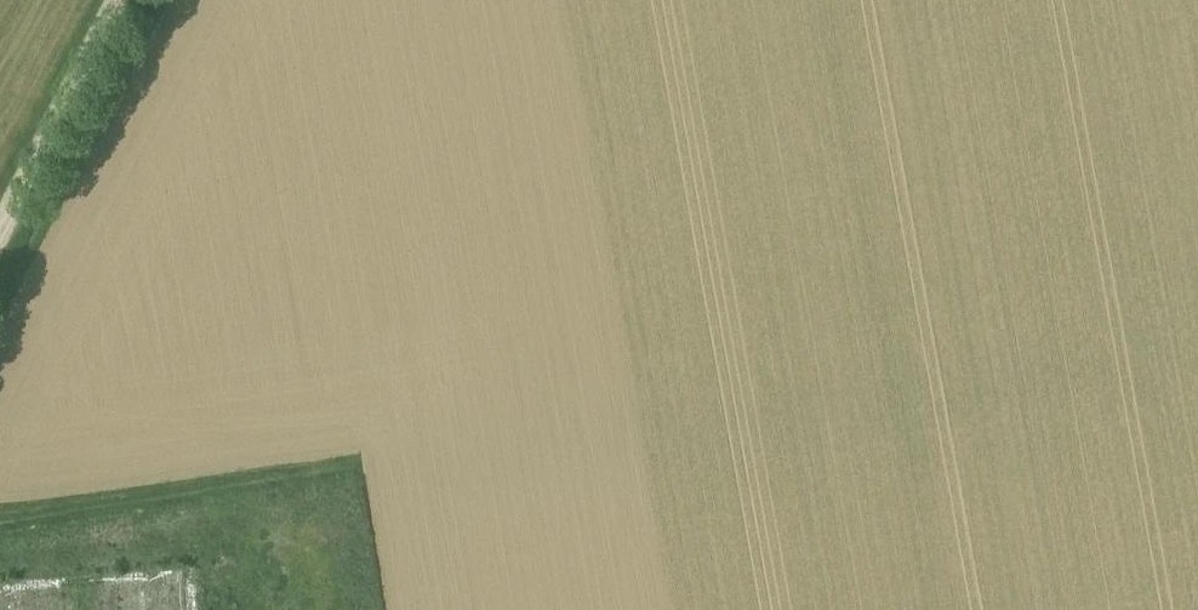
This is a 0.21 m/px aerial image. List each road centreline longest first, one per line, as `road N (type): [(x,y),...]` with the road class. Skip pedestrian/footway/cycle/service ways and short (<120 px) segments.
road 1 (unclassified): [(0,227),(115,0)]

